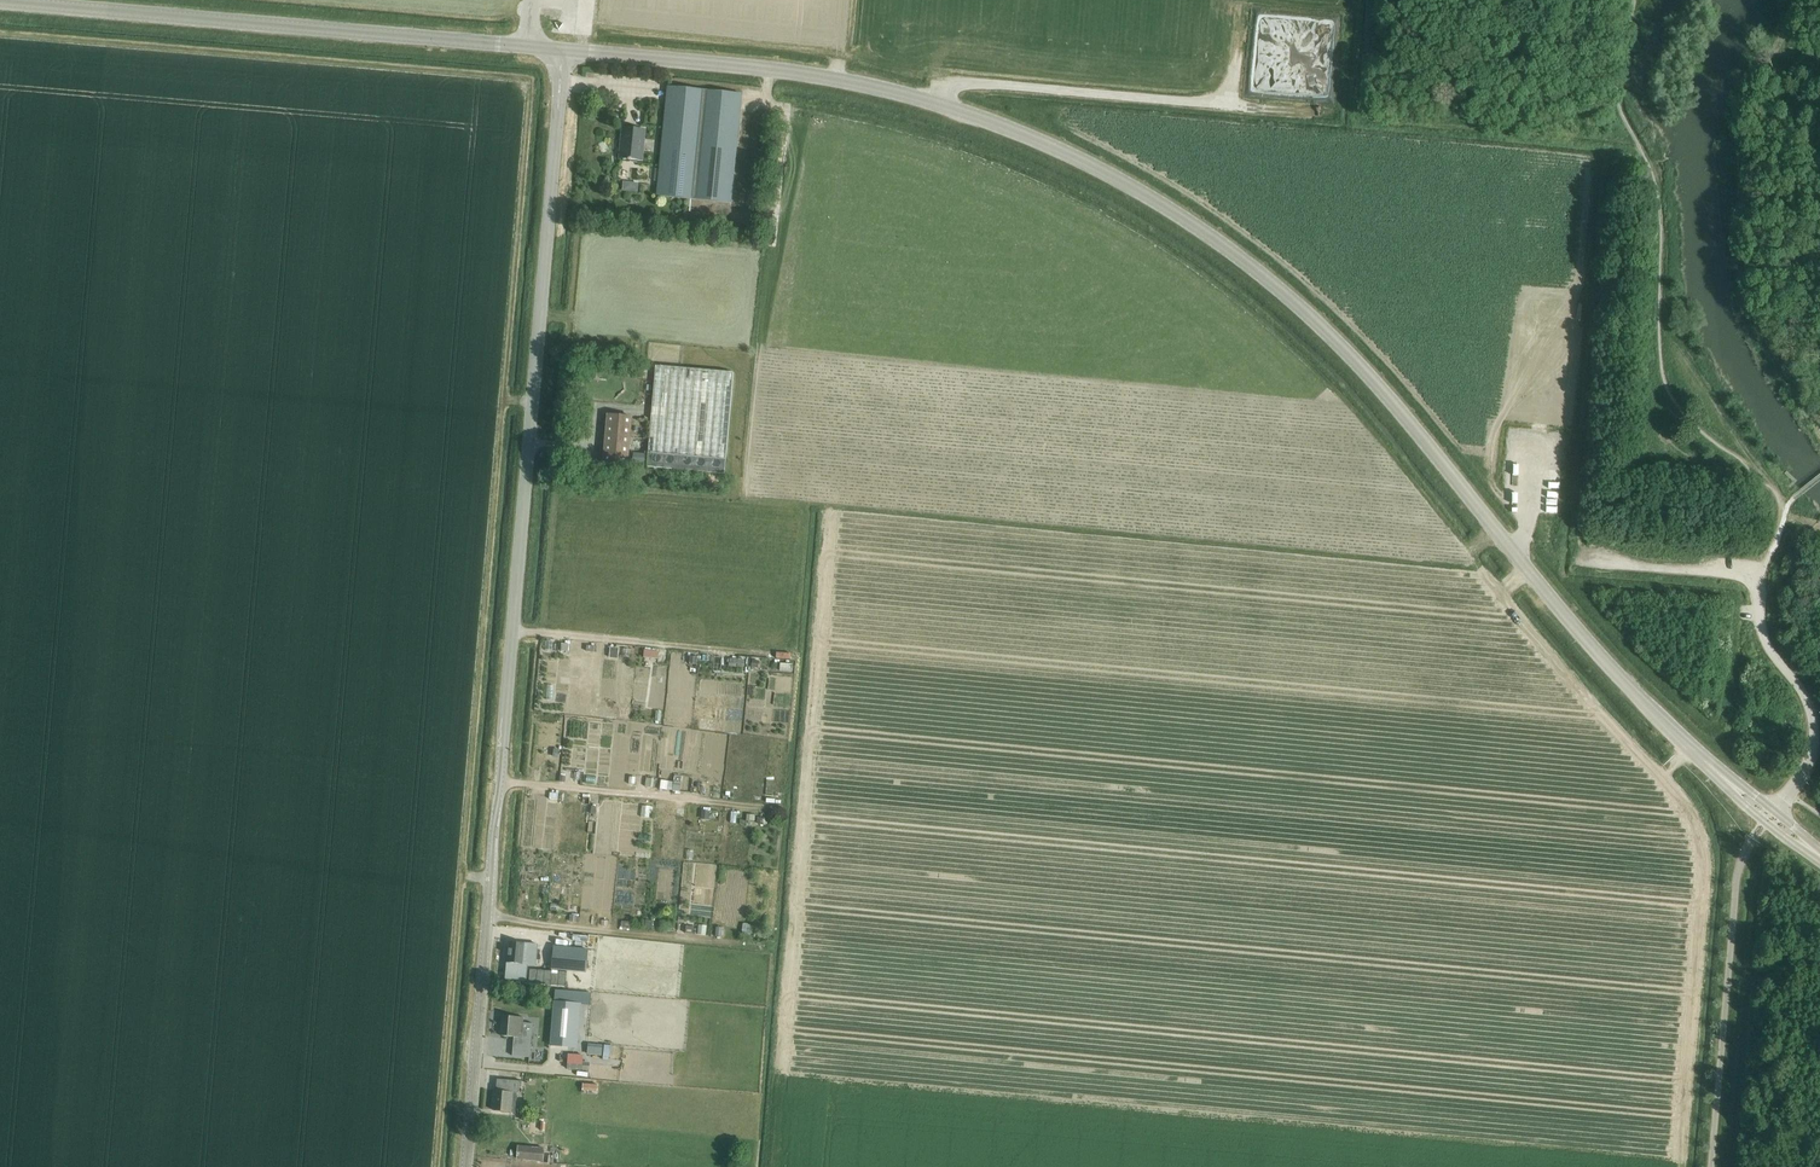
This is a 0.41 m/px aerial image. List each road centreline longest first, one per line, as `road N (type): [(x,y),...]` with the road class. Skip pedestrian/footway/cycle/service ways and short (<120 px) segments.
road 1 (secondary): [(1771,819),(1632,691),(1377,381),(1301,308),(1216,242),(1074,158),(929,101),(765,70),(563,51)]
road 2 (tertiary): [(466,1166),(563,51)]
road 3 (track): [(1788,506),(1658,305),(1656,179),(1618,103),(1626,0)]
road 4 (track): [(929,101),(962,83),(1357,118),(1367,0)]
road 5 (secondary): [(527,47),(0,2)]
road 6 (track): [(500,782),(784,810)]
road 7 (track): [(512,631),(790,653)]
road 8 (unclassified): [(1771,819),(1812,739),(1800,689),(1762,640),(1760,580)]
road 9 (track): [(488,914),(694,943)]
road 10 (track): [(1819,423),(1756,321),(1744,267)]

